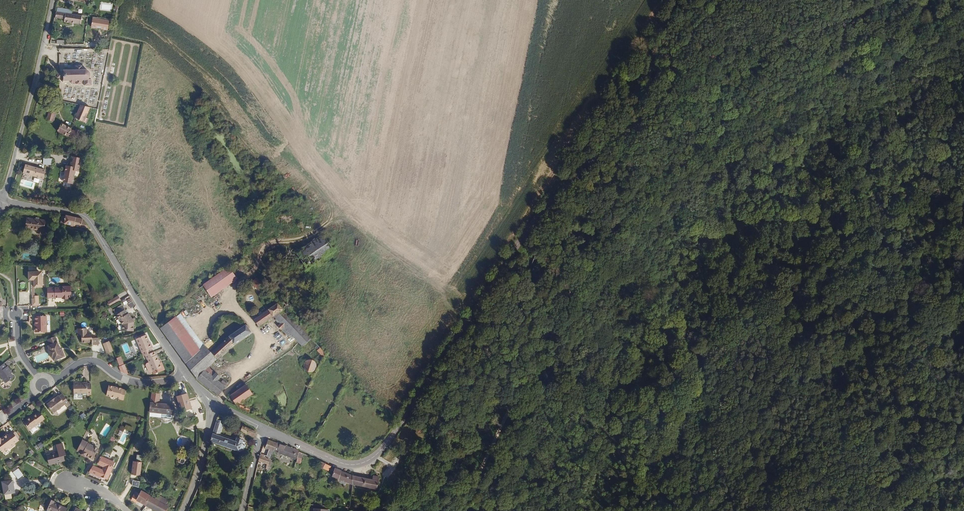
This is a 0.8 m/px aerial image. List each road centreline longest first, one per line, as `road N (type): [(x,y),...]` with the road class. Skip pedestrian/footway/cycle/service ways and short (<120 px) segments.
road 1 (tertiary): [(883,0),(718,76),(618,133),(524,233),(396,429),(362,464),(339,463),(262,428)]
road 2 (track): [(963,57),(793,145),(586,354),(550,327)]
road 3 (tertiary): [(3,198),(87,218),(186,374)]
road 4 (residential): [(53,0),(3,198)]
road 5 (track): [(722,0),(618,133)]
road 6 (residential): [(43,385),(91,362),(141,384),(186,374)]

